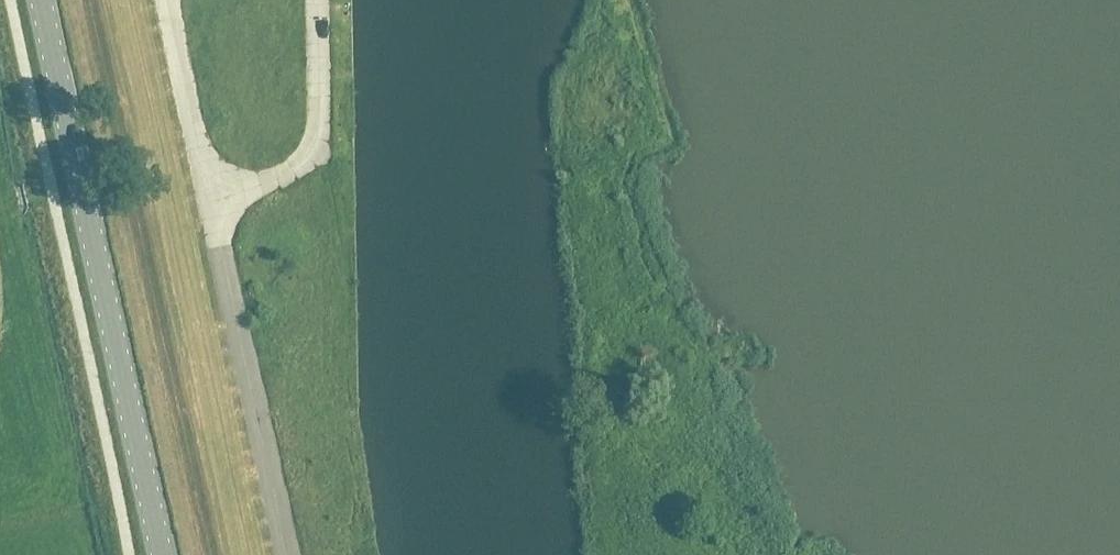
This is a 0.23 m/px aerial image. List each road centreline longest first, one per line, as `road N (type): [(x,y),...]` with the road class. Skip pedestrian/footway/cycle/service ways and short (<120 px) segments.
road 1 (secondary): [(161,554),(40,0)]

